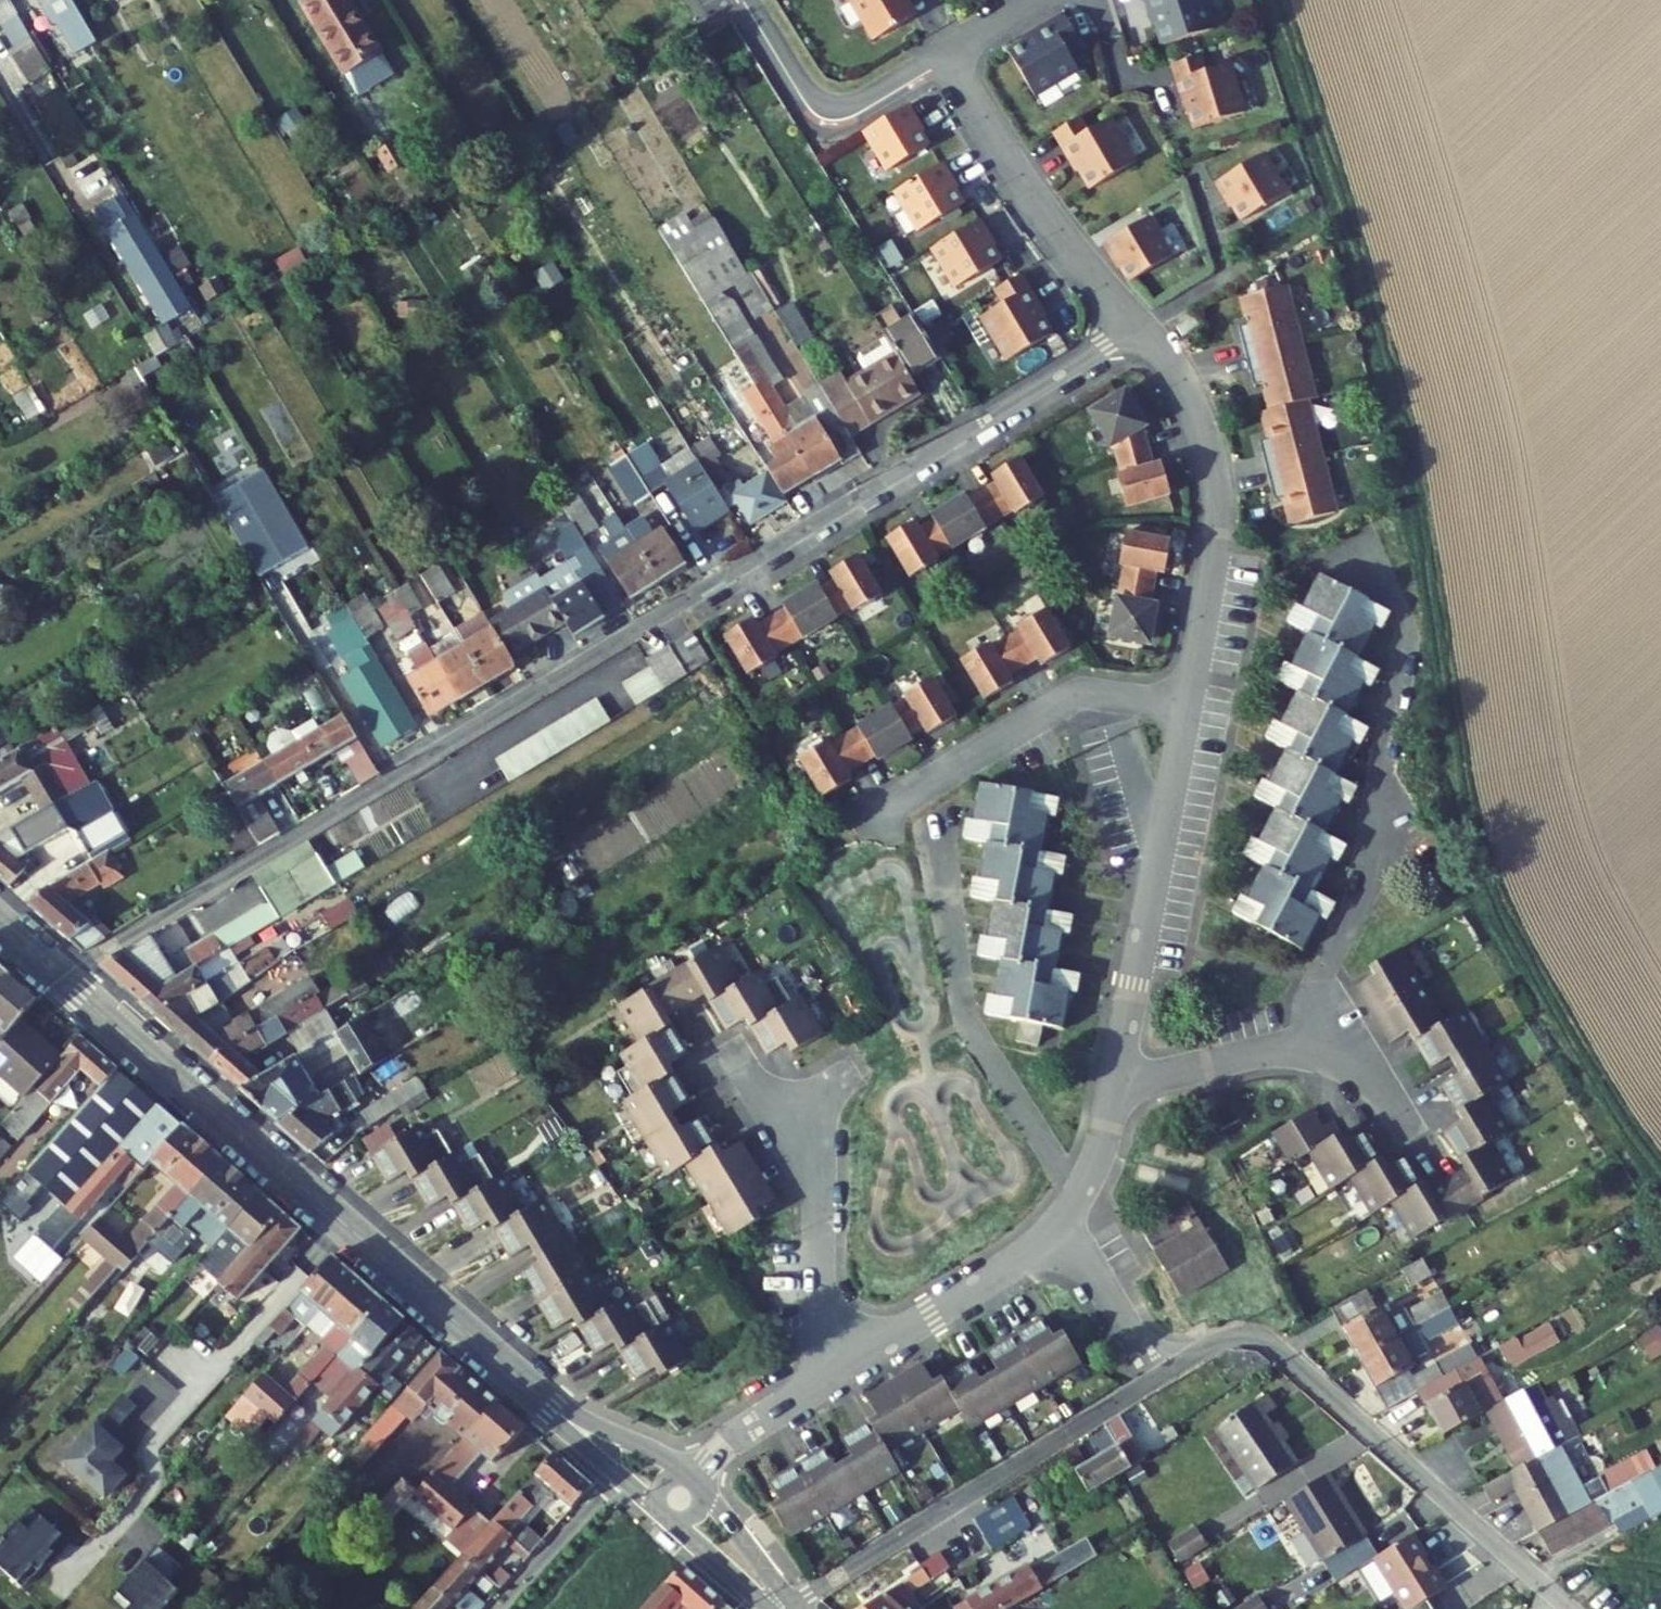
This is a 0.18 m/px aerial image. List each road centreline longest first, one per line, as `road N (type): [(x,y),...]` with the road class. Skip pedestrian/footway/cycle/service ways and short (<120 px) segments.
road 1 (residential): [(60,980),(1137,328)]
road 2 (secondary): [(548,1404),(60,980)]
road 3 (residential): [(1308,1041),(1319,984),(1359,903),(1403,653),(1398,612),(1370,544)]
road 4 (residential): [(1567,1608),(1270,1343),(1230,1341),(1160,1376)]
road 5 (residential): [(791,1608),(1160,1376)]
road 6 (residential): [(1187,708),(1215,555),(1217,483),(1199,413),(1137,328)]
road 7 (residential): [(1081,1200),(962,1011),(932,844)]
road 8 (residential): [(1116,1088),(1187,708)]
road 9 (residential): [(733,1054),(817,1192),(824,1316),(846,1369)]
road 10 (residential): [(945,54),(1030,194),(1137,328)]
road 11 (residential): [(1187,708),(1078,694),(886,809)]
road 12 (residential): [(945,54),(858,105),(828,108),(803,91),(748,0)]
road 13 (residential): [(1059,1231),(846,1369)]
road 14 (residential): [(1308,1041),(1116,1088)]
road 15 (residential): [(846,1369),(729,1439),(694,1479)]
road 16 (residential): [(497,1608),(619,1475)]
road 17 (residential): [(1137,328),(1291,236)]
road 18 (residential): [(1160,1376),(1059,1231)]
road 19 (secondary): [(684,1475),(645,1446),(548,1404)]
road 20 (residential): [(1416,1137),(1371,1066),(1333,1043),(1308,1041)]
road 21 (secondary): [(791,1608),(703,1491)]
road 22 (secondary): [(674,1522),(775,1608)]

